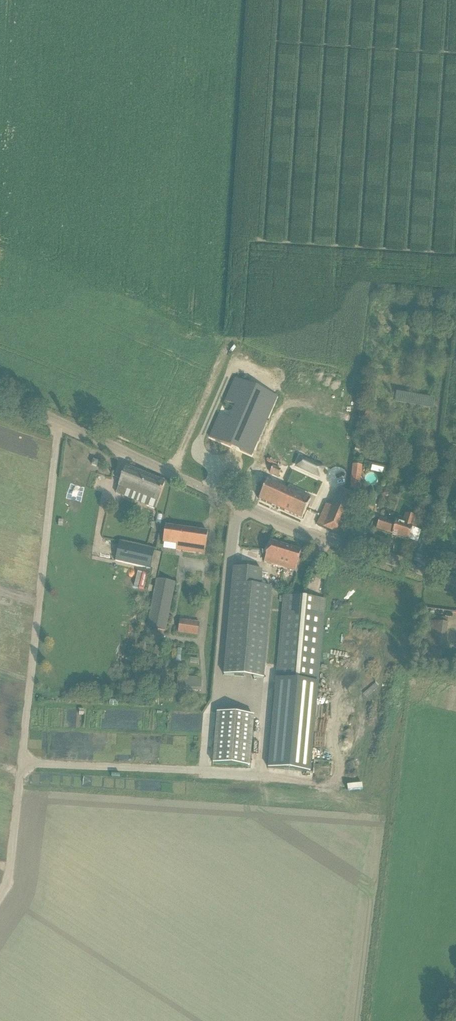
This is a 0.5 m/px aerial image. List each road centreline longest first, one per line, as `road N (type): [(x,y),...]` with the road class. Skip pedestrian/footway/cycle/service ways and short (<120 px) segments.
road 1 (unclassified): [(455,582),(283,524),(0,397)]

